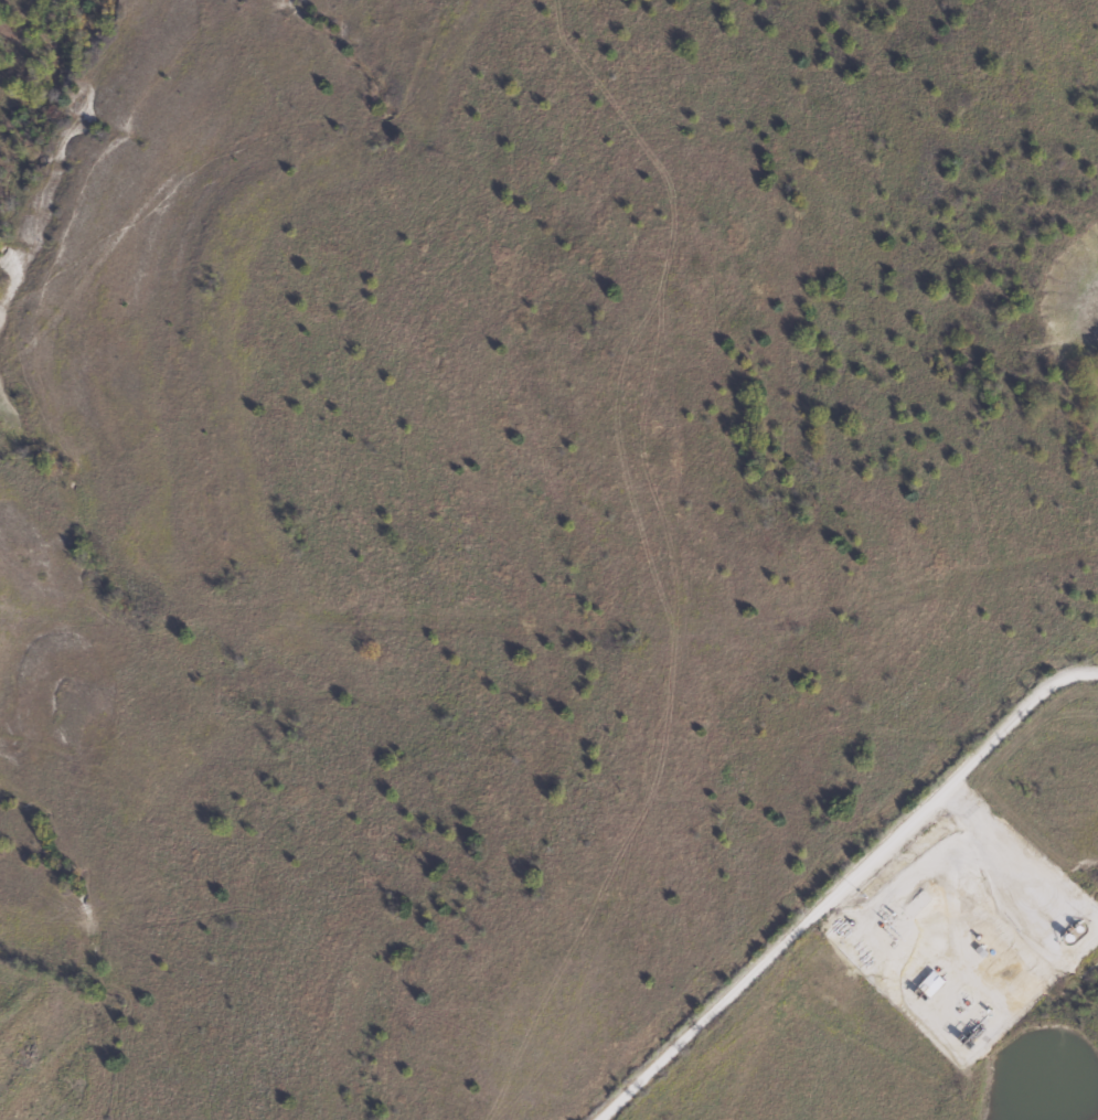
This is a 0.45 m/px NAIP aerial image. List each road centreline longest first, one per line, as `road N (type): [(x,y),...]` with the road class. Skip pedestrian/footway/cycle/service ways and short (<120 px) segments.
road 1 (residential): [(585,1119),(968,730),(1097,656)]

